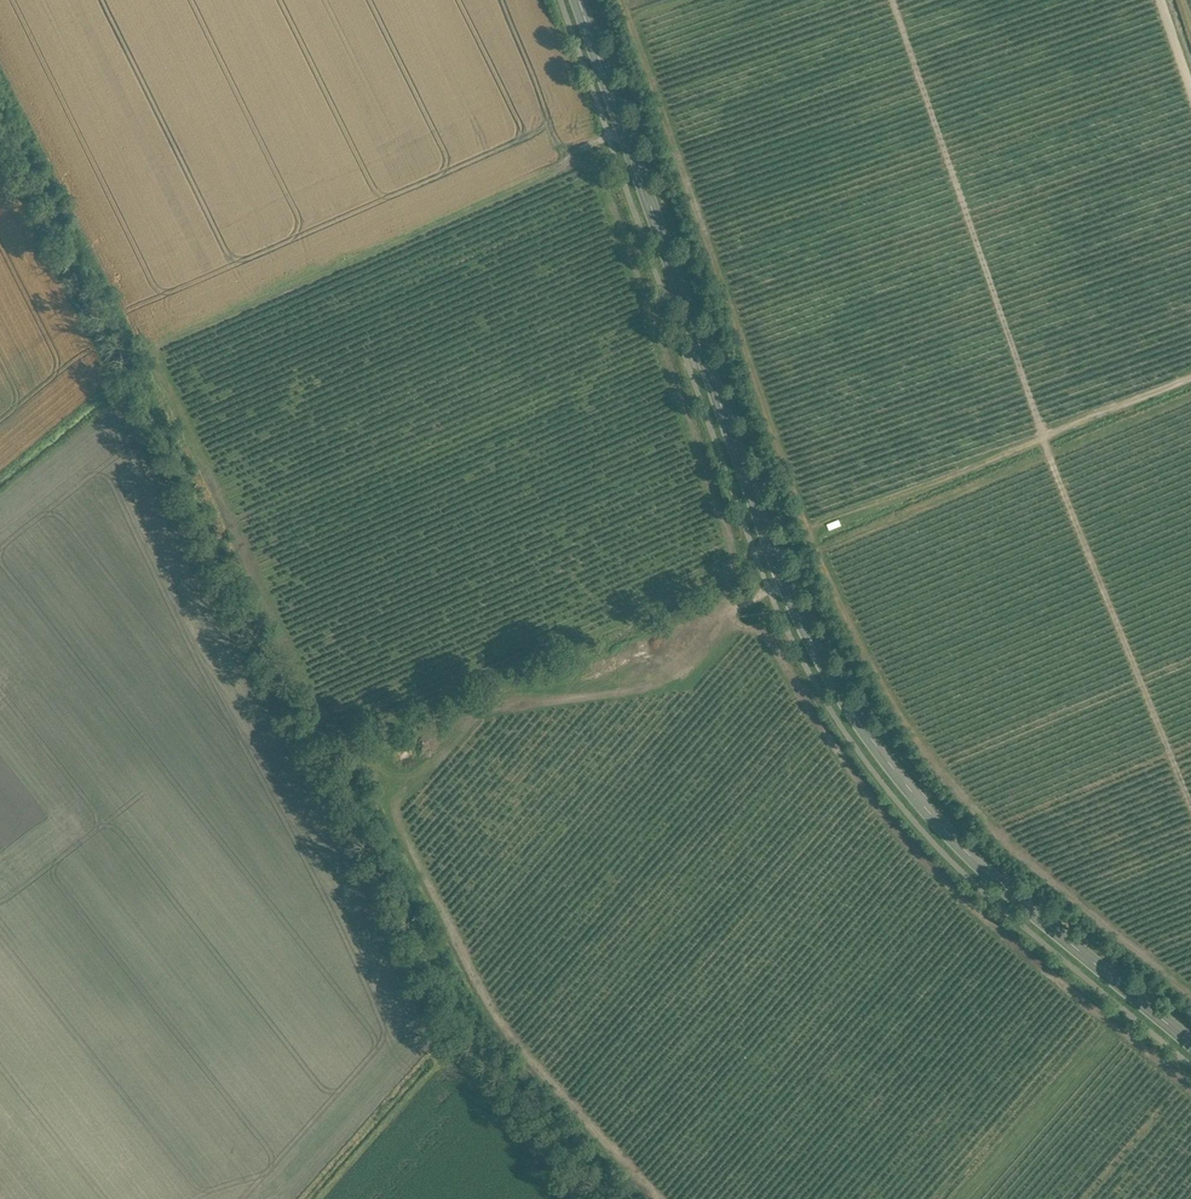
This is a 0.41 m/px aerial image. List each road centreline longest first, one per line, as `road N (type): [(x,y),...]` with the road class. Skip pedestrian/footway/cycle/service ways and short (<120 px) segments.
road 1 (secondary): [(1190,1041),(967,860),(830,685),(753,504),(582,0)]

